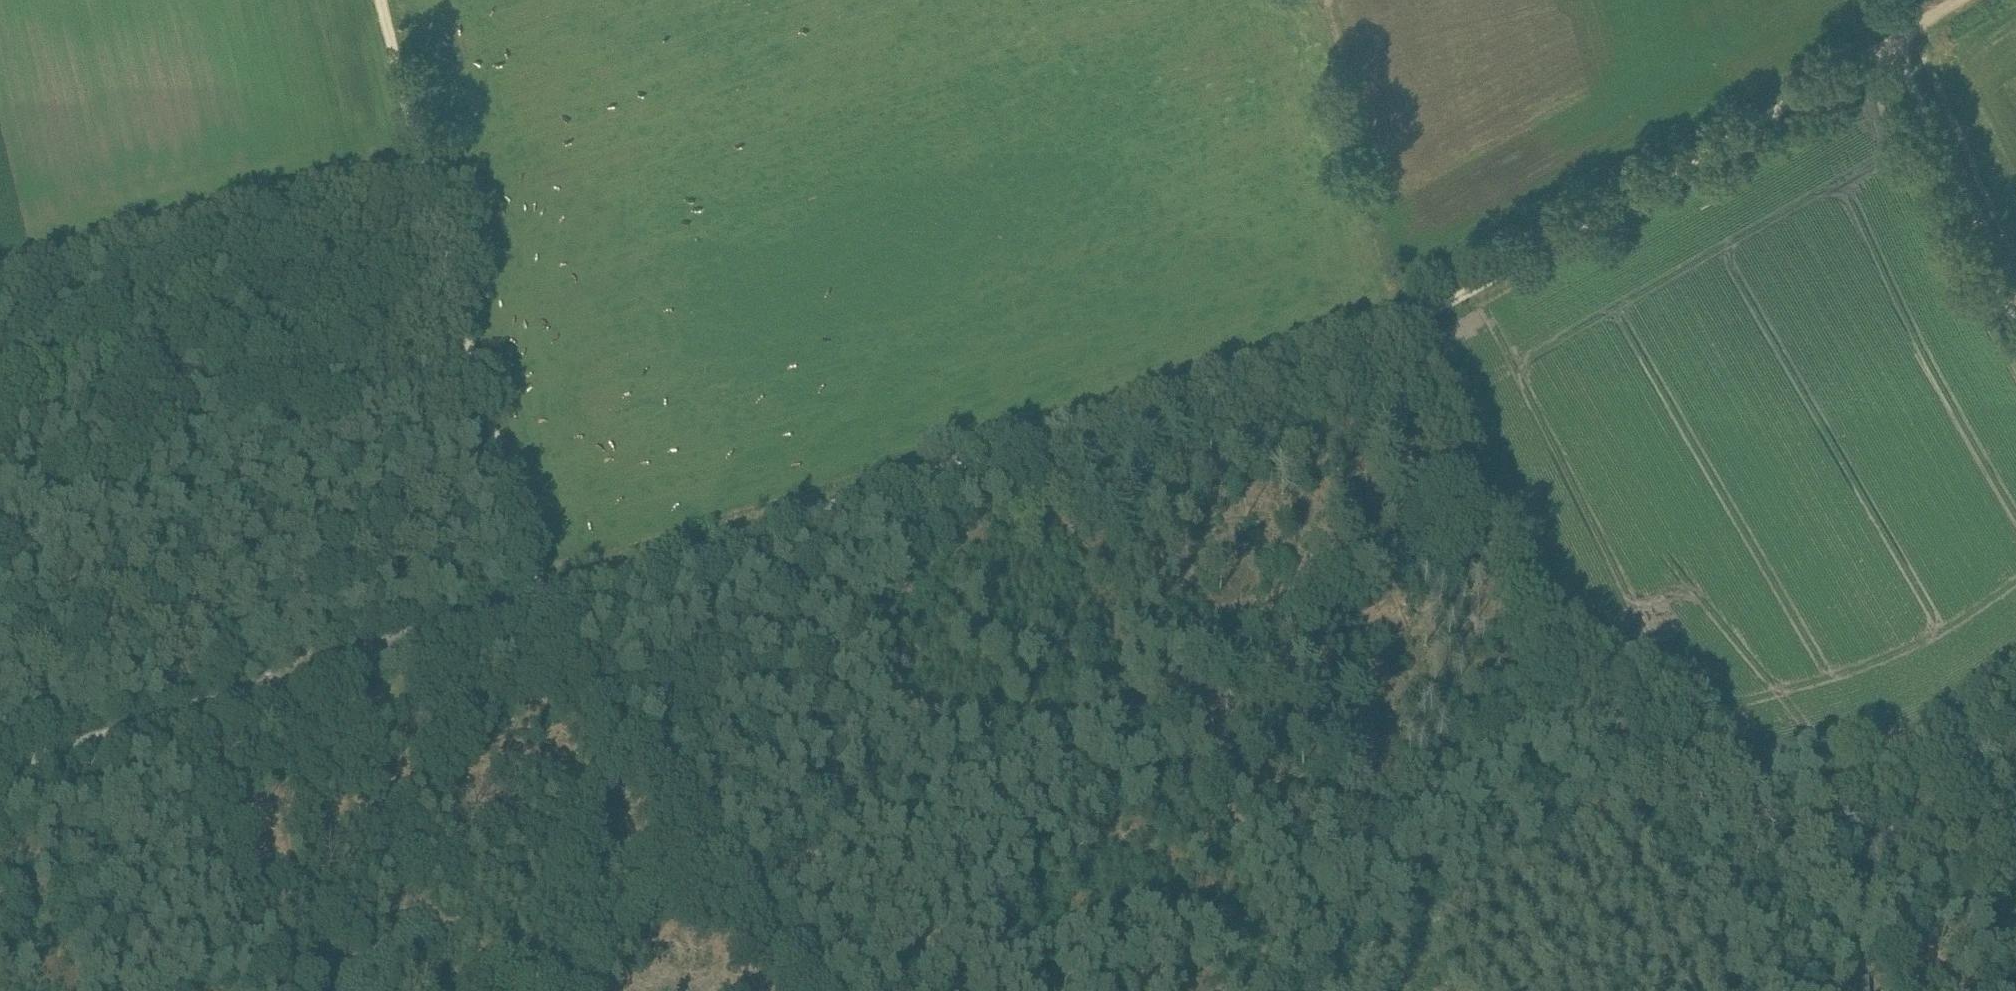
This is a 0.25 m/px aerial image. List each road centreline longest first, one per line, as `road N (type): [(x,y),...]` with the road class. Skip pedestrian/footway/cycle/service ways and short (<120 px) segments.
road 1 (track): [(1896,43),(1438,316),(531,609)]
road 2 (track): [(531,609),(377,0)]
road 3 (track): [(531,609),(0,776)]
road 4 (track): [(707,841),(531,609)]
road 5 (track): [(2015,303),(1896,43)]
road 6 (track): [(717,854),(822,990)]

